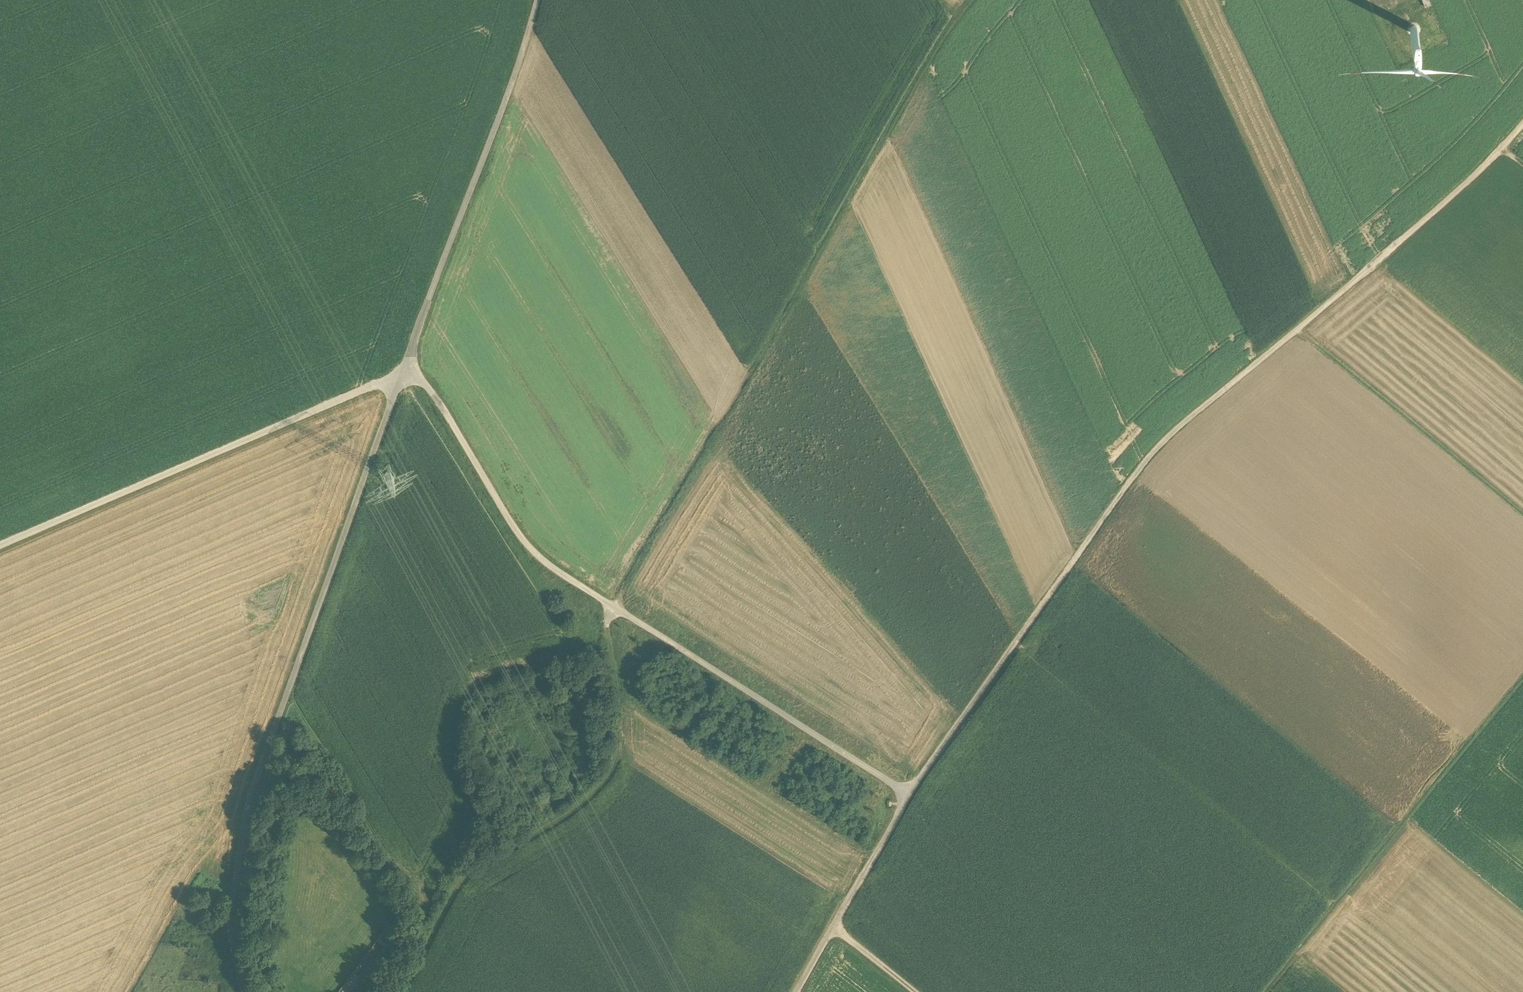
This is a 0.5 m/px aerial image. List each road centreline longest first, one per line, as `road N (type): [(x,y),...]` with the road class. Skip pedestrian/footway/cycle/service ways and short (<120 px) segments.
road 1 (track): [(1522,127),(1154,453),(909,795),(795,991)]
road 2 (track): [(614,608),(973,0)]
road 3 (track): [(404,373),(246,814),(228,935),(243,991)]
road 4 (track): [(403,991),(462,880),(584,804),(620,756),(614,608)]
road 5 (track): [(404,373),(0,546)]
road 6 (track): [(1522,678),(1268,991)]
road 7 (track): [(543,0),(515,97),(404,373)]
road 8 (track): [(909,795),(614,608)]
road 9 (track): [(614,608),(541,561),(443,405),(422,378),(404,373)]
road 10 (track): [(1522,516),(1296,331)]

